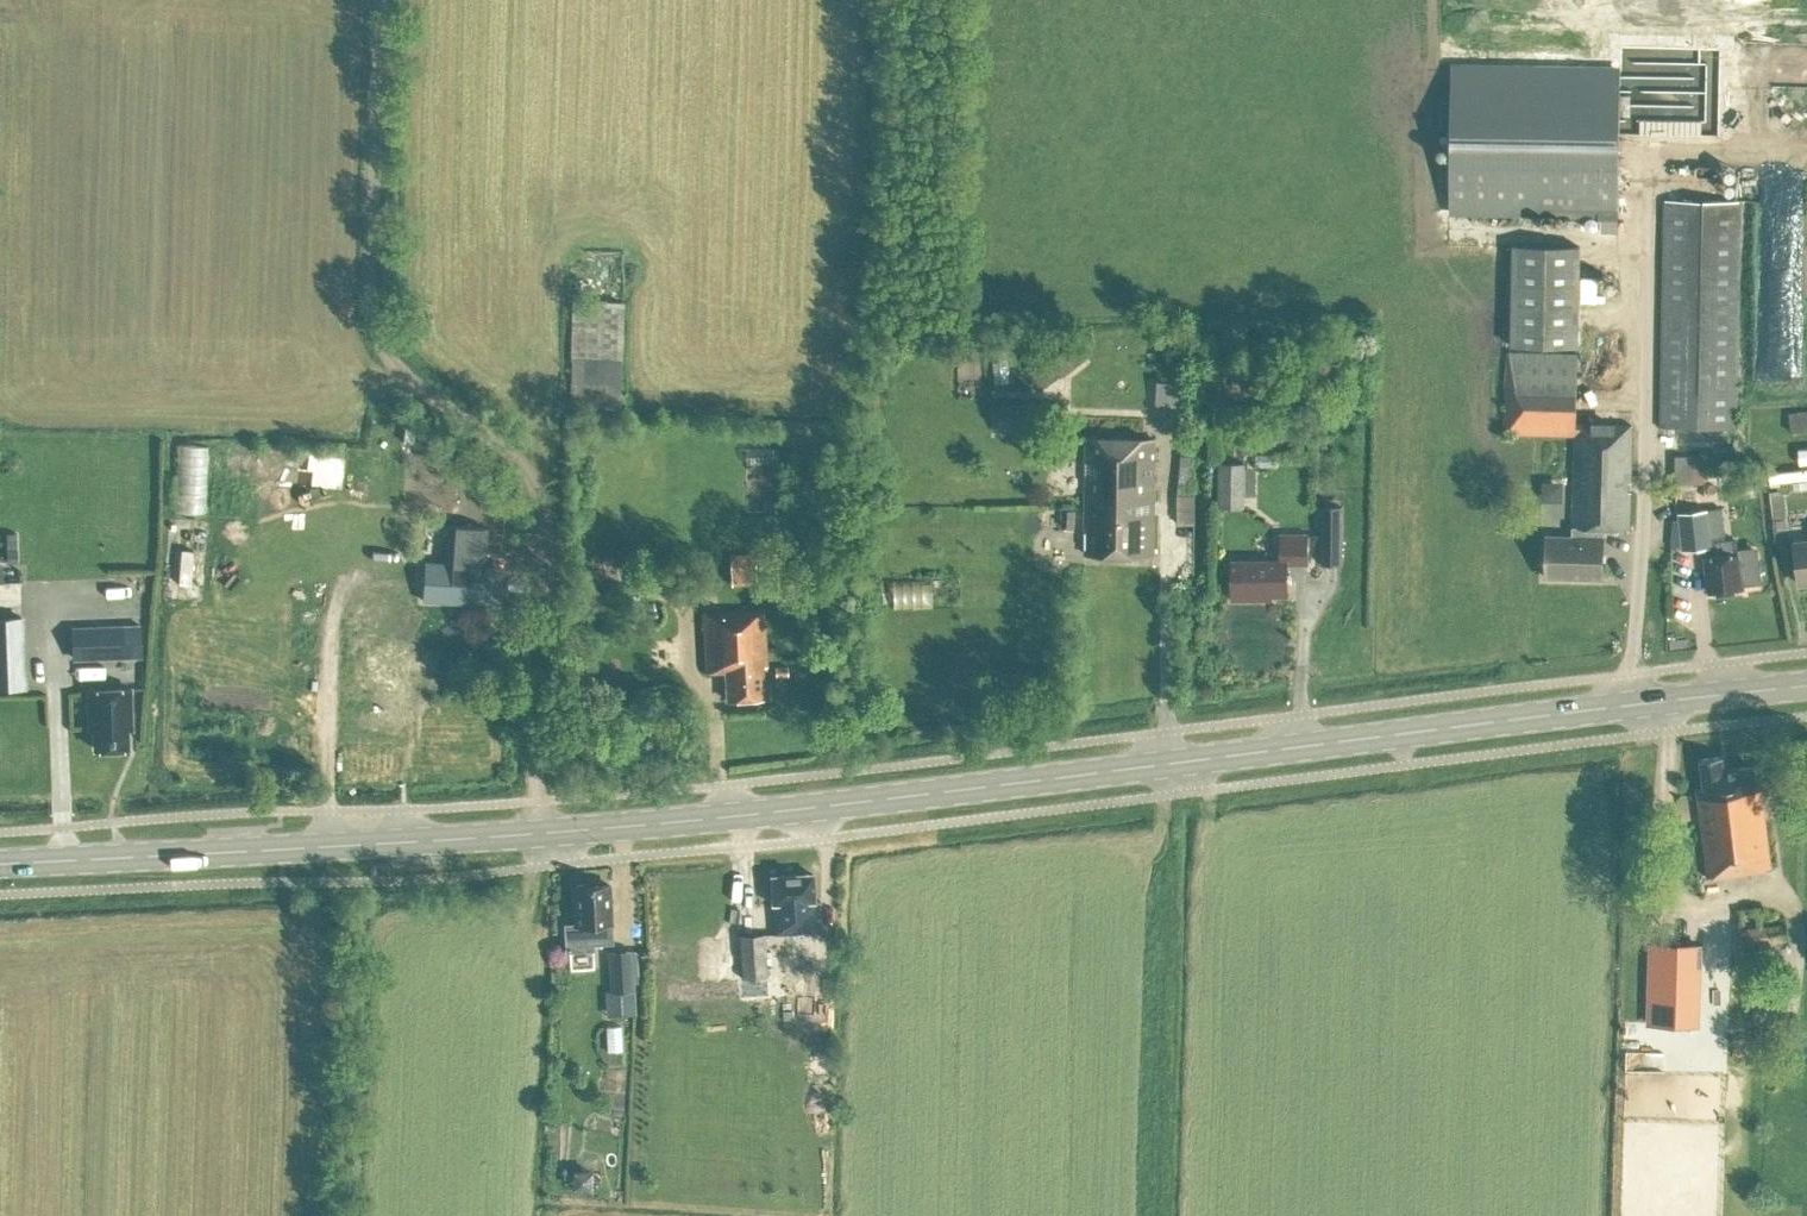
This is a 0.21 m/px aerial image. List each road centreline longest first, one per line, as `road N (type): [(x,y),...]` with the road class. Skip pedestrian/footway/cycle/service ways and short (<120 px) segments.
road 1 (primary): [(541,835),(1806,686)]
road 2 (track): [(385,0),(379,326),(396,361),(476,426),(514,473),(539,568),(539,799)]
road 3 (primary): [(0,863),(541,835)]

